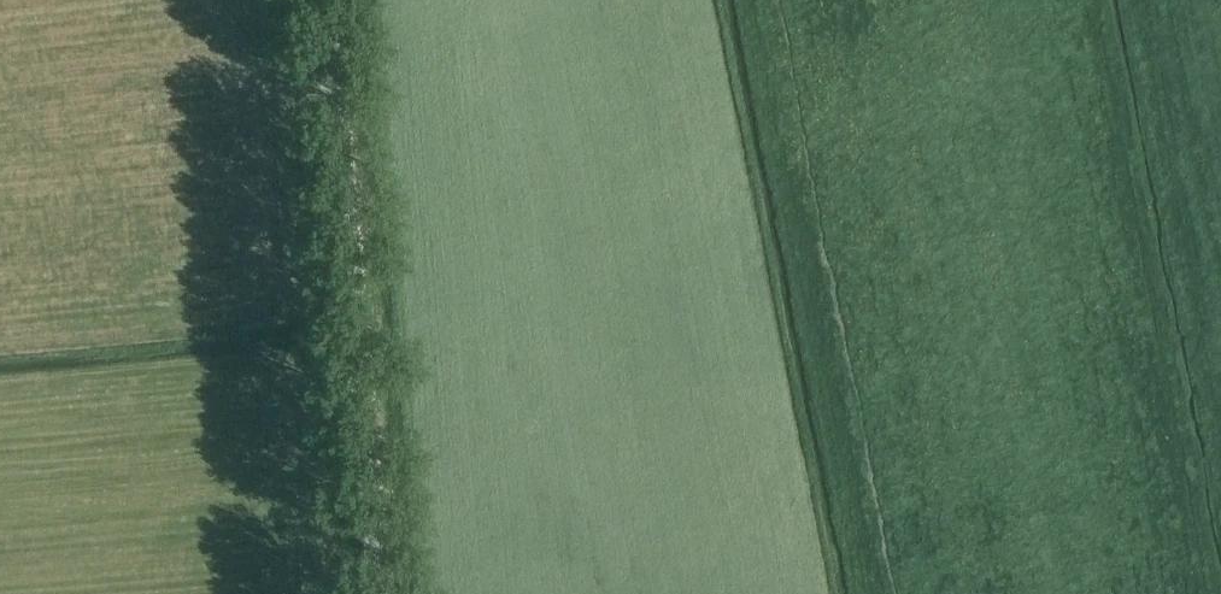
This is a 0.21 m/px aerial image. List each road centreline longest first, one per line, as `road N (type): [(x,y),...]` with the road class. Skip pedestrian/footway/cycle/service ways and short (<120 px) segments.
road 1 (unclassified): [(380,593),(336,99),(318,0)]

